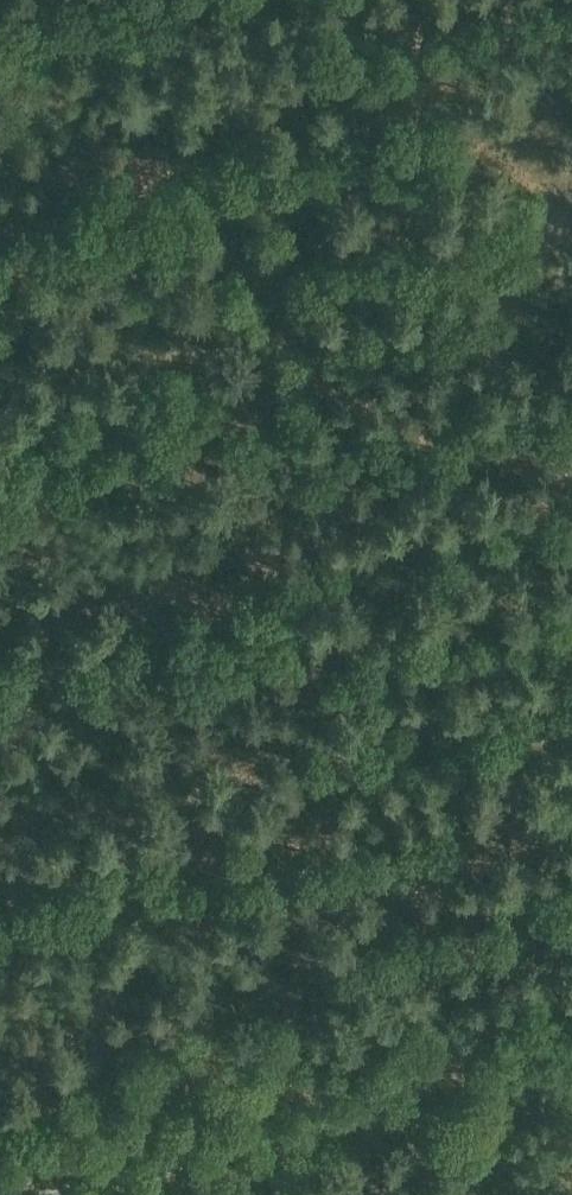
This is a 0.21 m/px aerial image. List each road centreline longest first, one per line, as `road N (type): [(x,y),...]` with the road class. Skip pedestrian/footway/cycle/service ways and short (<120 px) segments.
road 1 (track): [(571,922),(538,968),(389,1113),(53,1194)]

